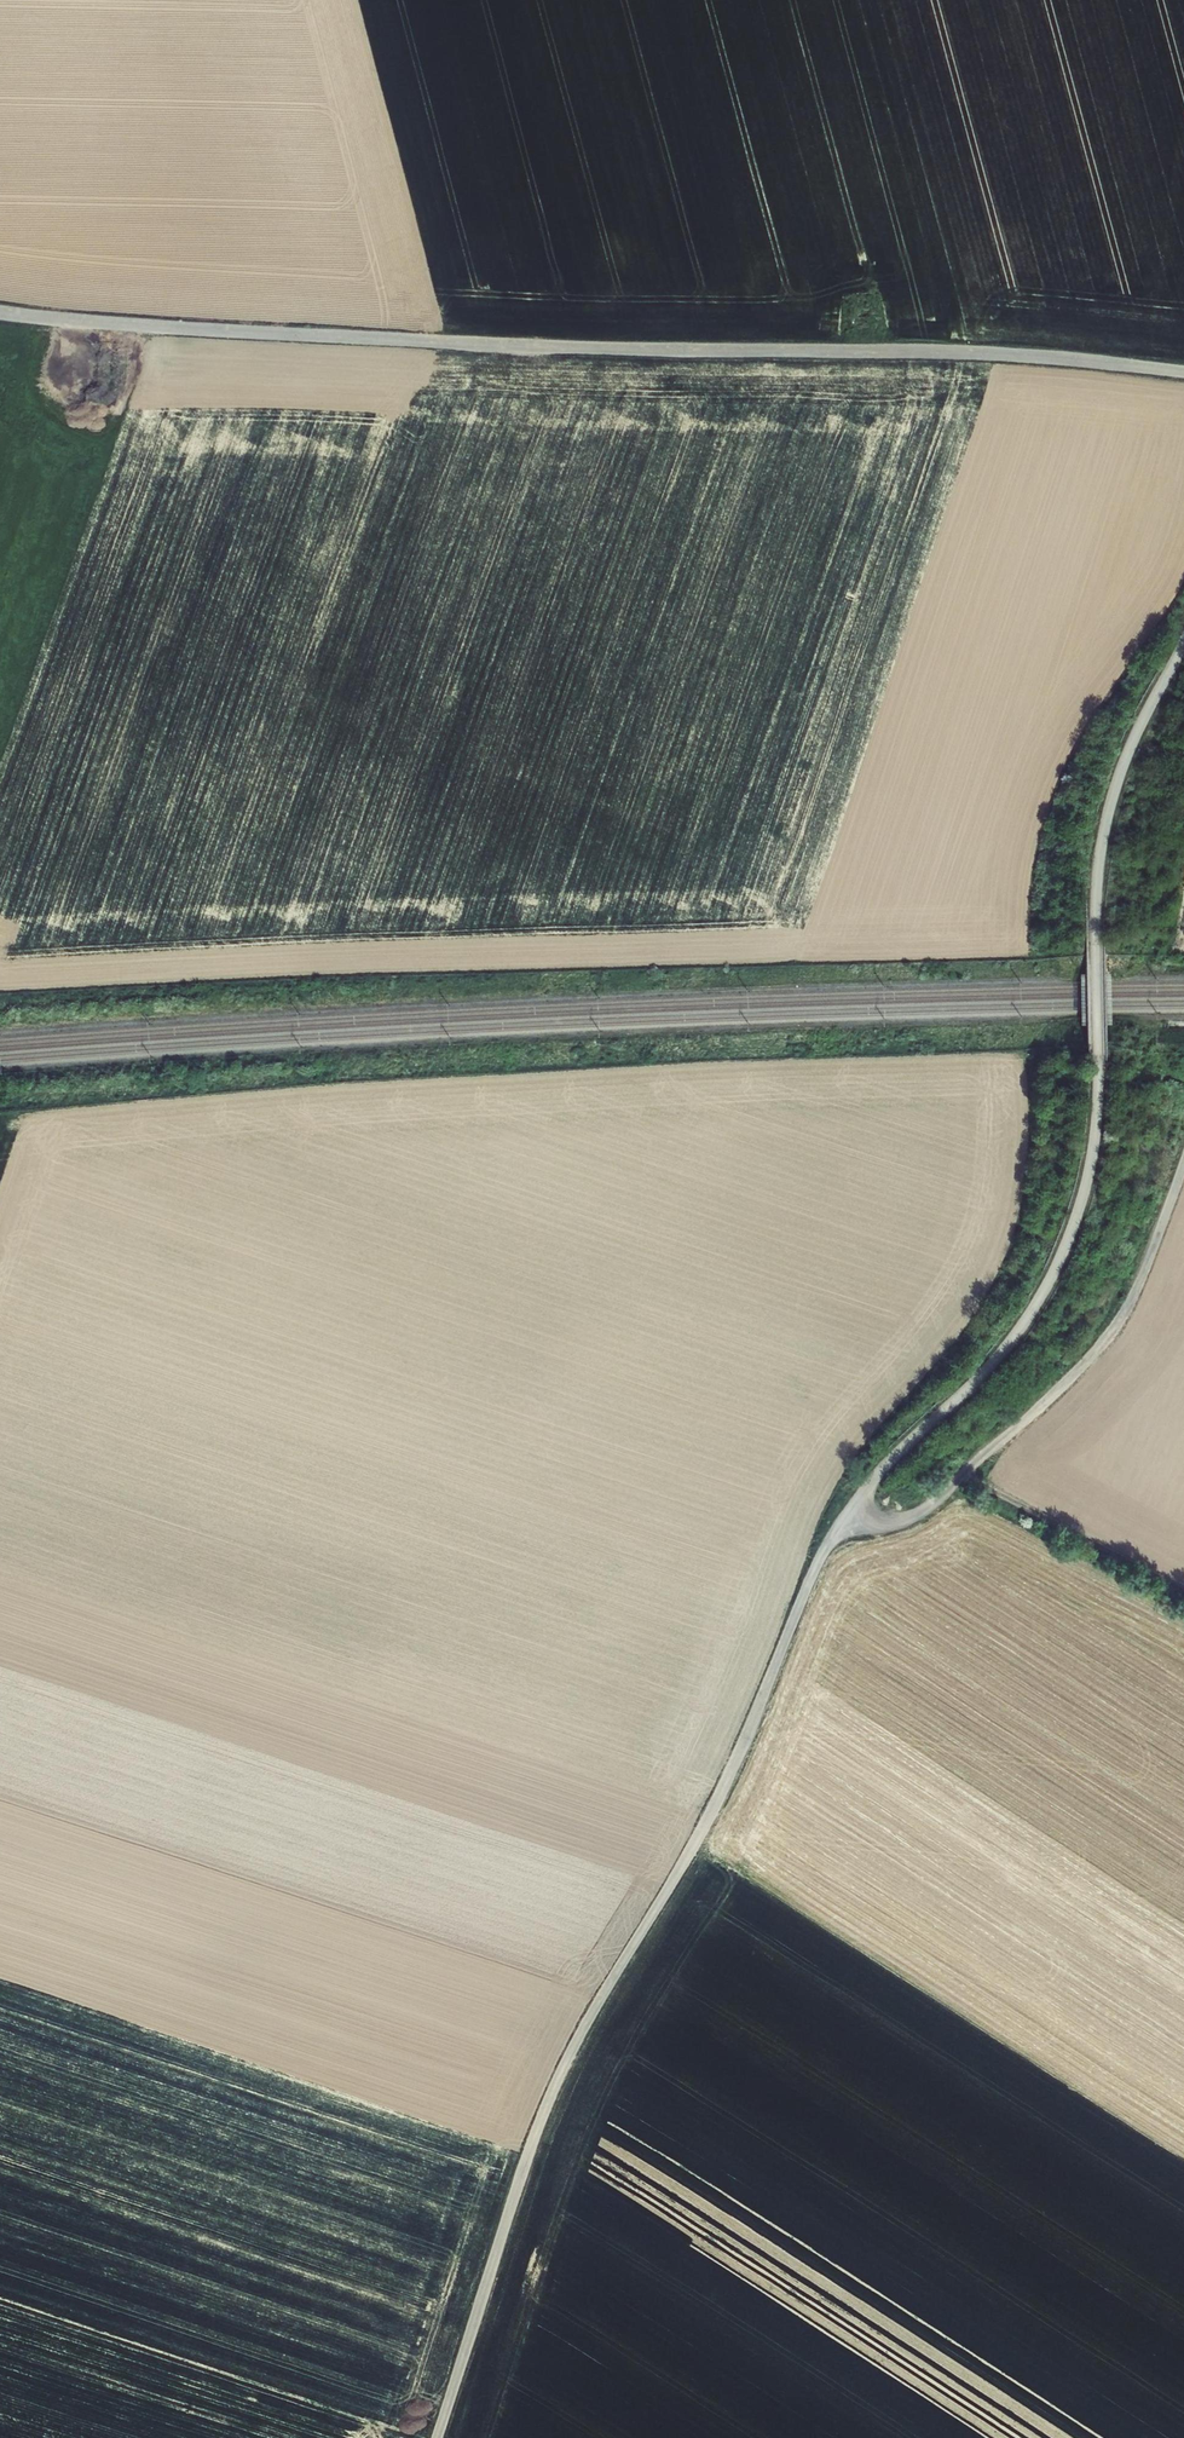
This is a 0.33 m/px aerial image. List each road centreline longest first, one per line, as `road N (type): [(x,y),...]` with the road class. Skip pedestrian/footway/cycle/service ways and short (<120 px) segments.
road 1 (track): [(0,313),(609,348),(1005,355),(1183,373)]
road 2 (track): [(436,2437),(555,2084),(702,1831),(844,1518)]
road 3 (track): [(844,1518),(886,1465),(1003,1352),(1070,1235),(1096,1120),(1103,834),(1123,763),(1183,646)]
road 4 (track): [(1183,1166),(1133,1300),(1104,1343),(925,1510),(894,1523),(844,1518)]
road 5 (track): [(962,1475),(1183,1591)]

